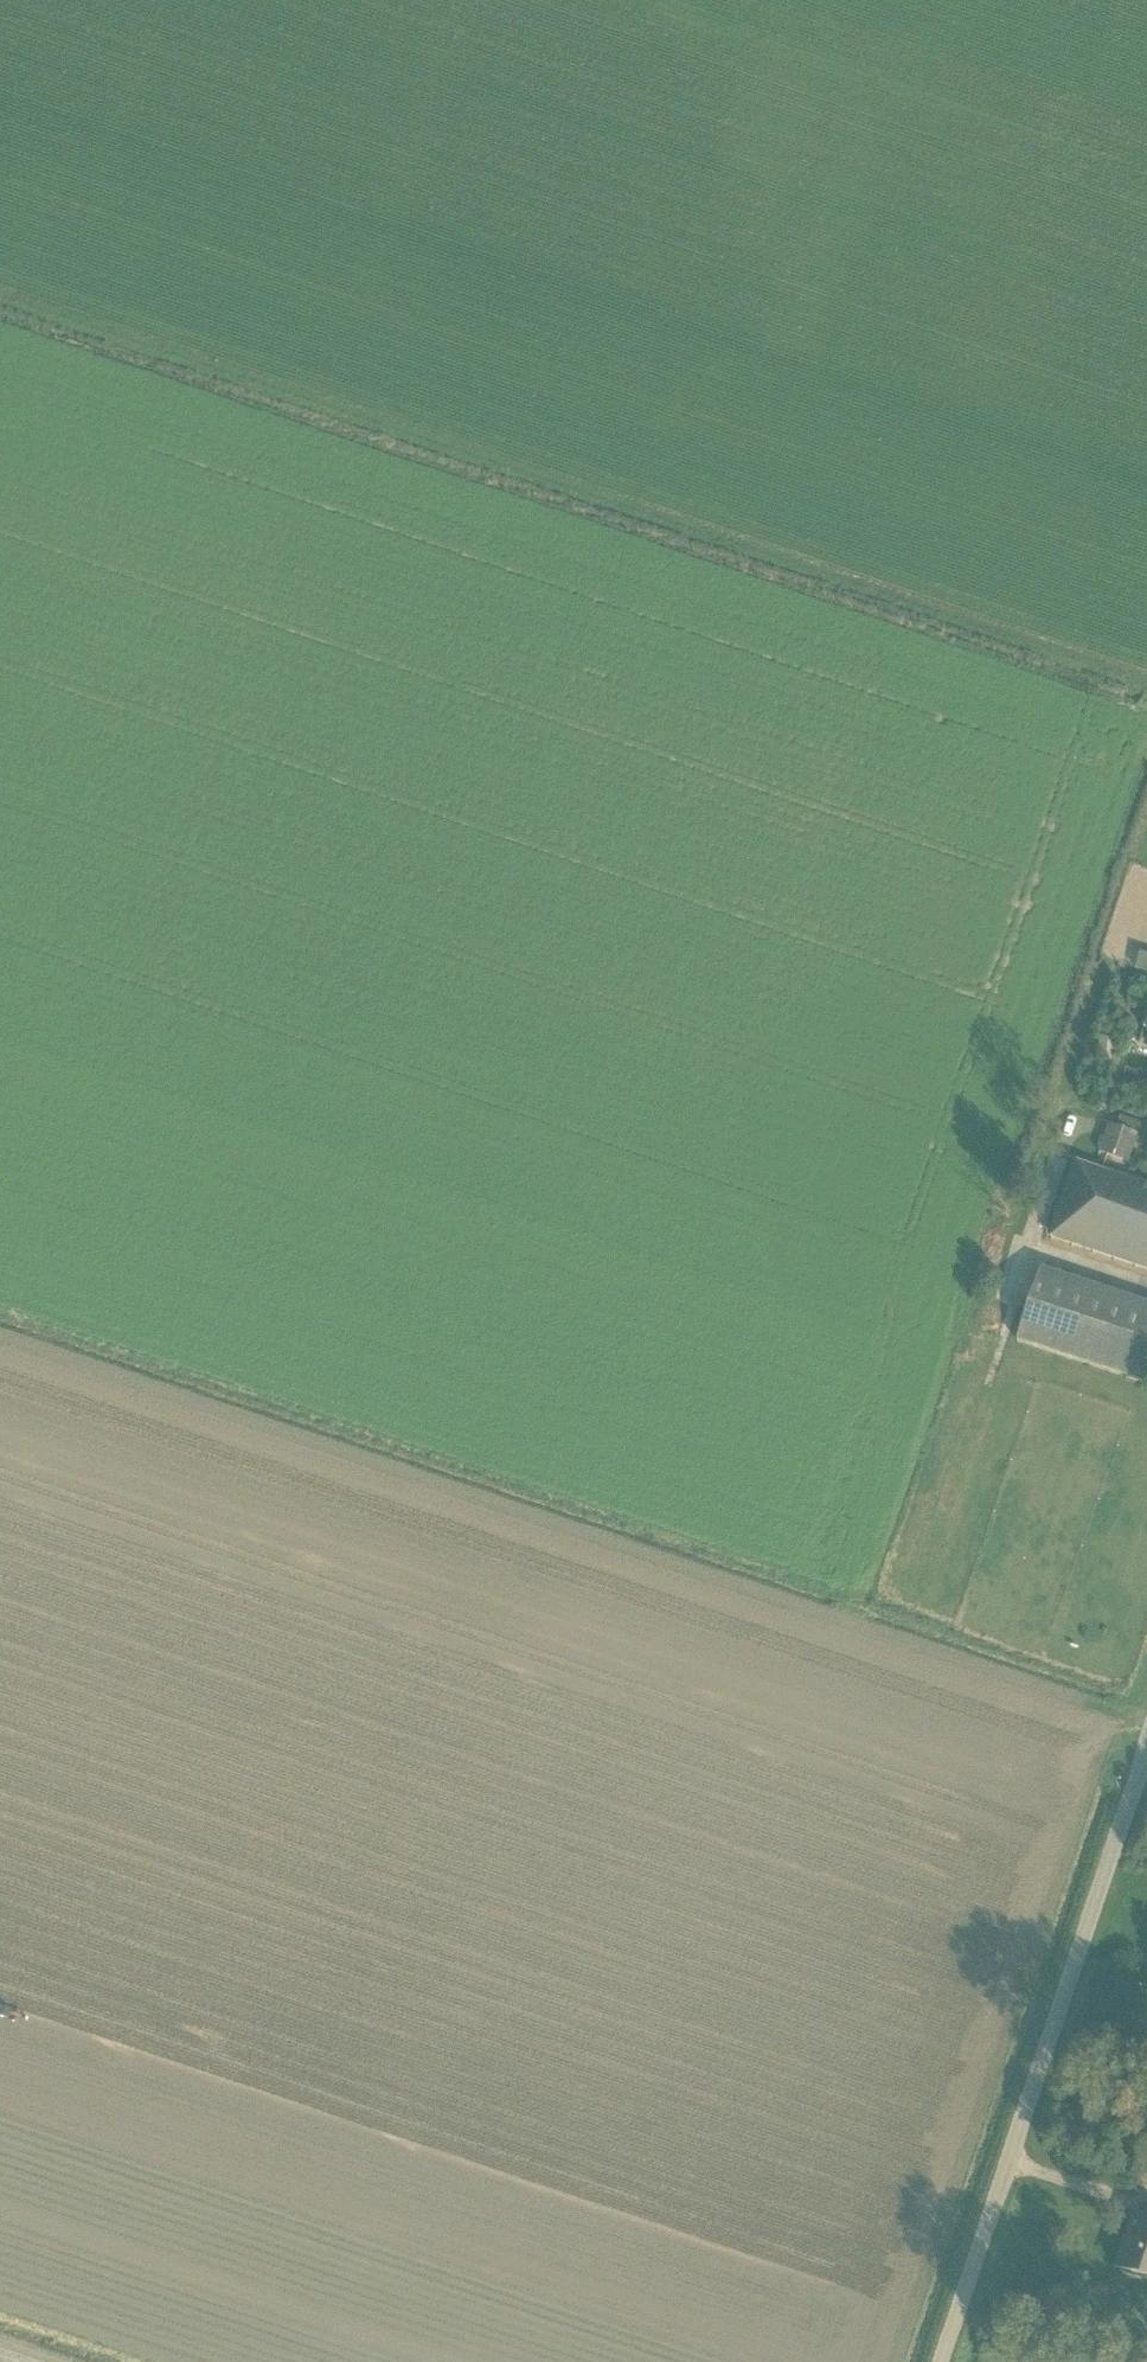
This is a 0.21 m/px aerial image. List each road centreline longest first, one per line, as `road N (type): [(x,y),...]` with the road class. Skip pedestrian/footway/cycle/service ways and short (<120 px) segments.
road 1 (unclassified): [(937,2361),(1146,1745)]

